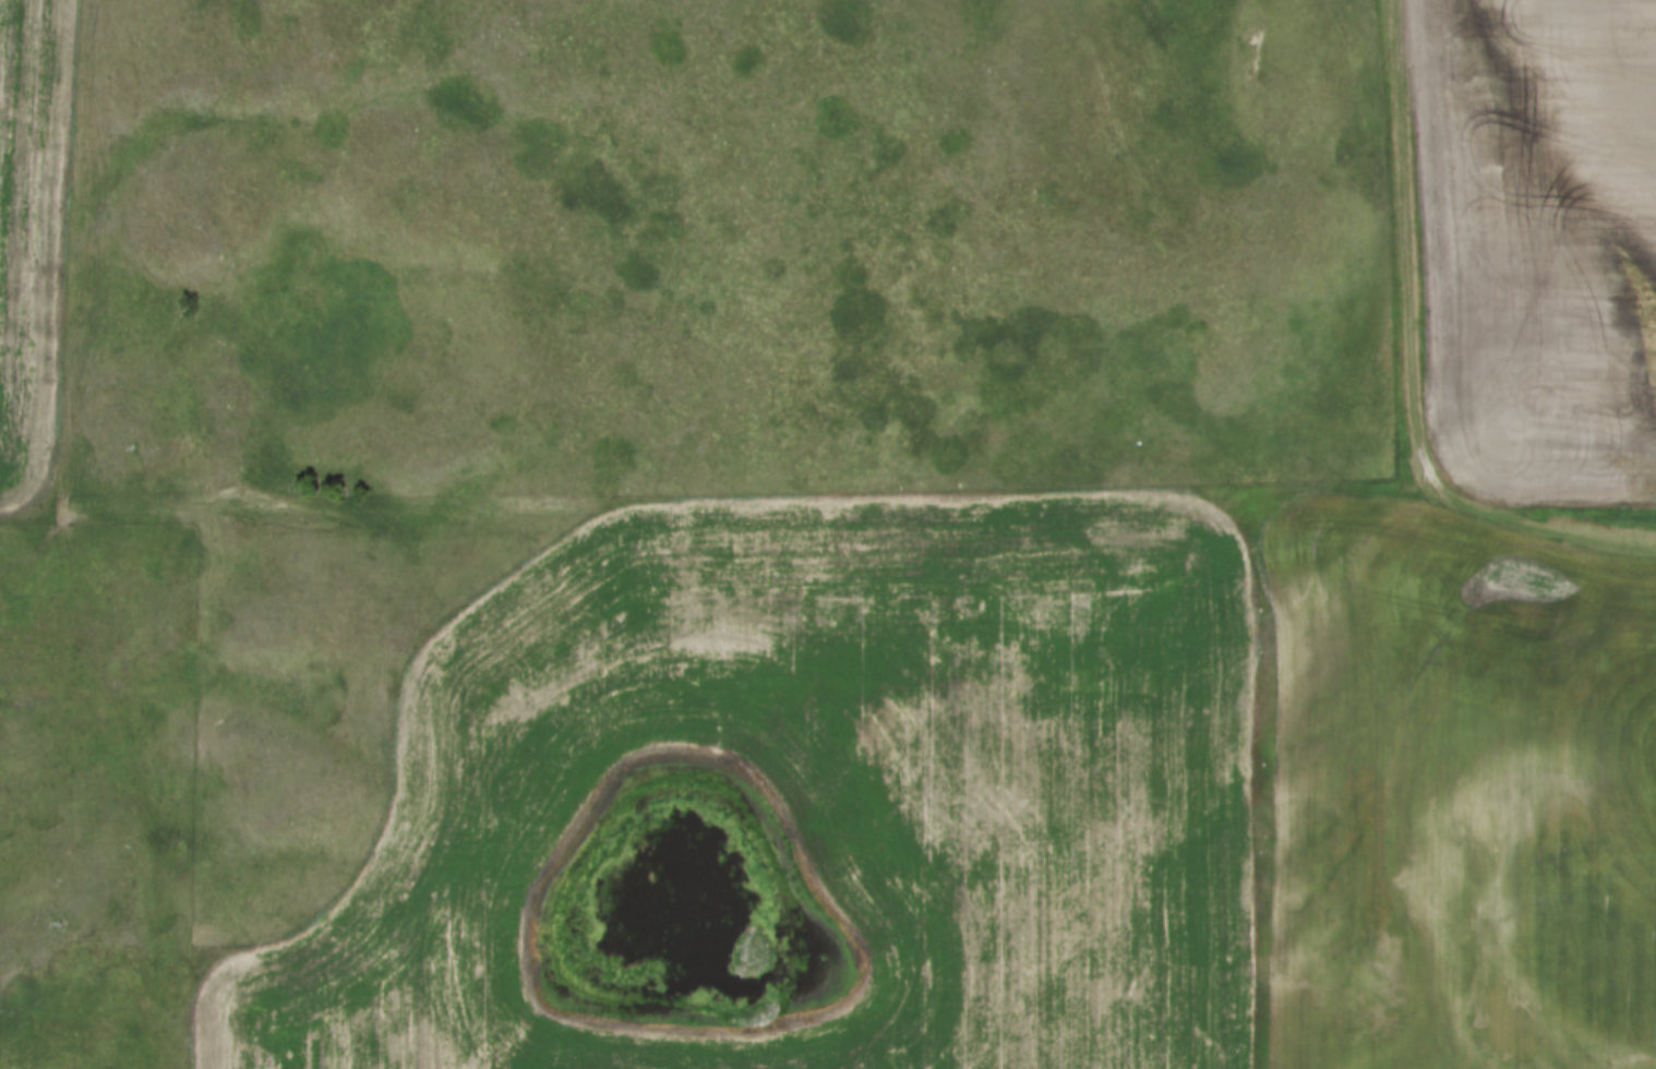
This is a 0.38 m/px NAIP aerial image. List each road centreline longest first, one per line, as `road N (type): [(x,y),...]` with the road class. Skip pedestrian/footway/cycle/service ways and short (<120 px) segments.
road 1 (track): [(1399,0),(1431,472),(1448,497),(1503,520),(1655,546)]

